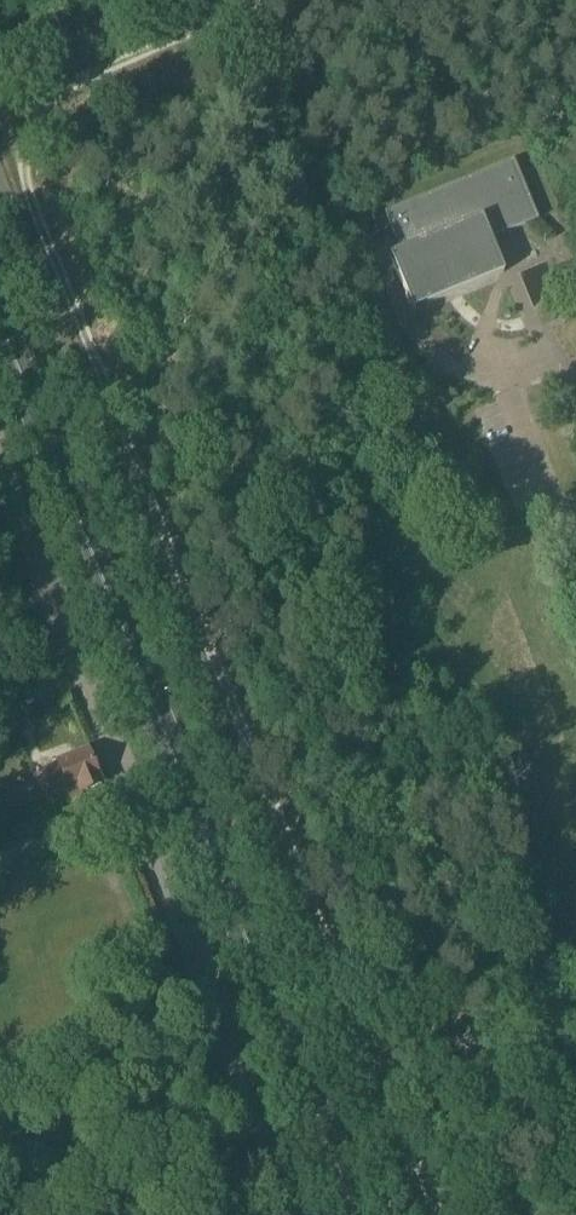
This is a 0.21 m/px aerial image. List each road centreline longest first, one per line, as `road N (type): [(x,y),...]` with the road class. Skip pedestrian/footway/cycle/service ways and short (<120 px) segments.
road 1 (track): [(438,1214),(22,170),(33,120),(81,78),(266,0)]
road 2 (primary): [(356,1214),(0,327)]
road 3 (unclassified): [(301,1214),(0,476)]

